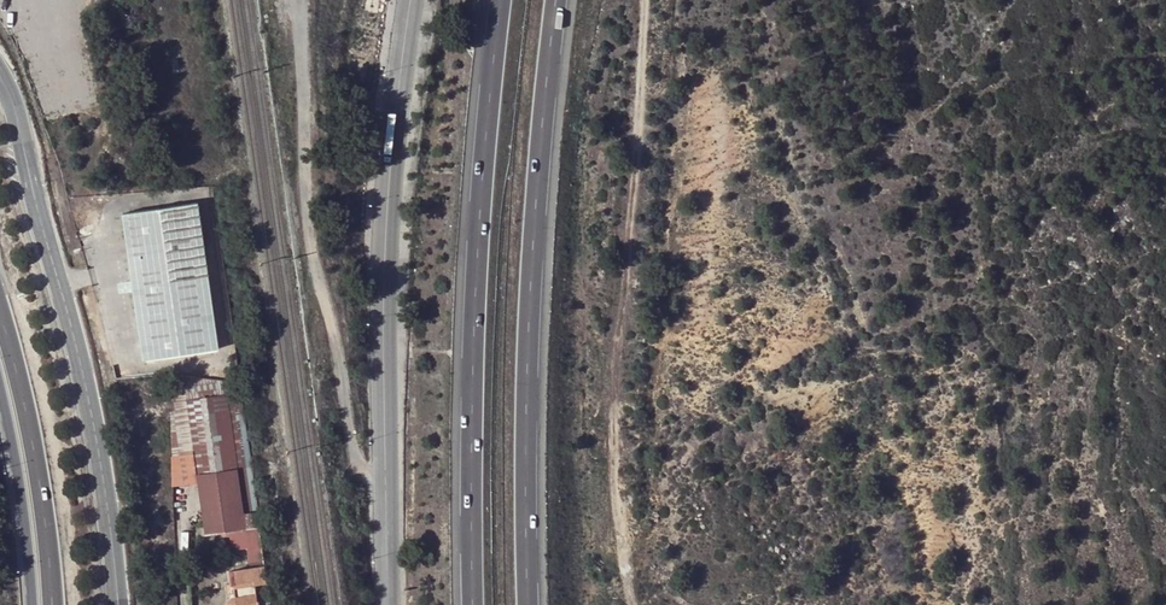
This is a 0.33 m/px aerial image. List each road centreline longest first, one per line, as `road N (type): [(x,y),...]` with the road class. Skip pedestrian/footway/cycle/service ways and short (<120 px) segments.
road 1 (residential): [(394,604),(382,261),(410,0)]
road 2 (motorway): [(529,604),(529,362),(564,0)]
road 3 (motorway): [(503,0),(480,204),(474,604)]
road 4 (secondary): [(0,73),(85,379),(117,604)]
road 5 (track): [(387,473),(363,469),(355,459),(308,230),(299,0)]
road 6 (primary): [(52,604),(0,318)]
road 7 (primary): [(0,402),(30,604)]

